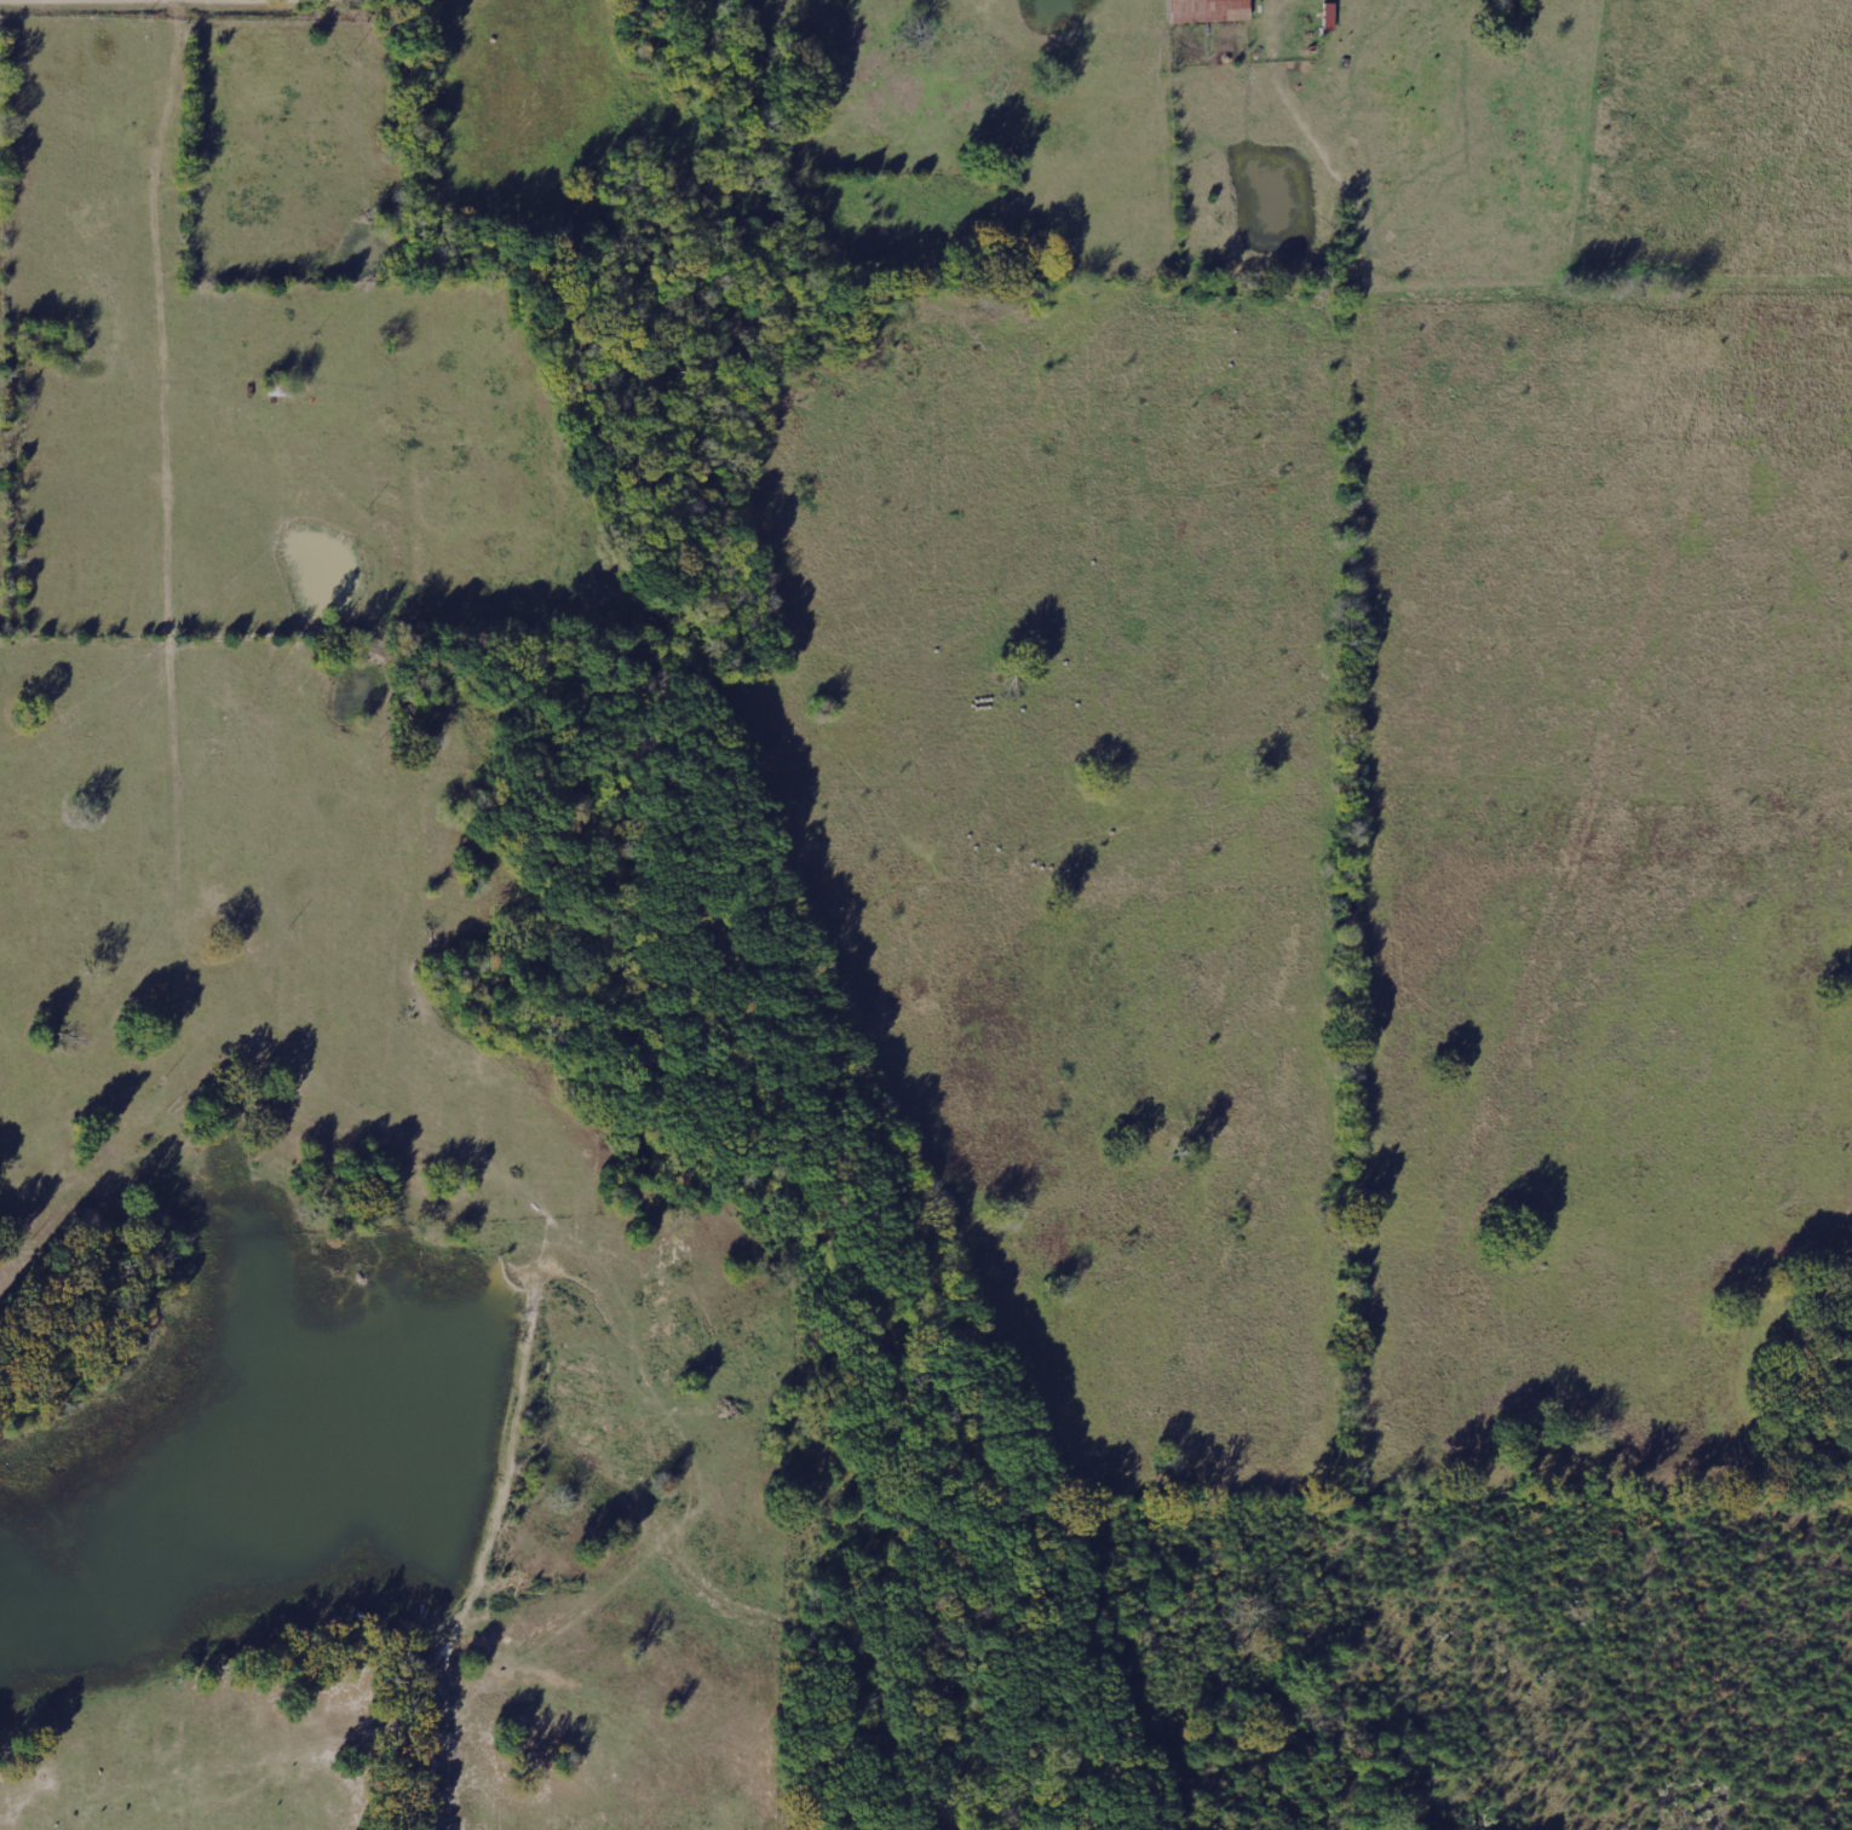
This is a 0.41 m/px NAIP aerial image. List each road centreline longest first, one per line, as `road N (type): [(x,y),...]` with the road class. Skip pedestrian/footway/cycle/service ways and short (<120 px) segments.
road 1 (residential): [(0,6),(322,0)]

